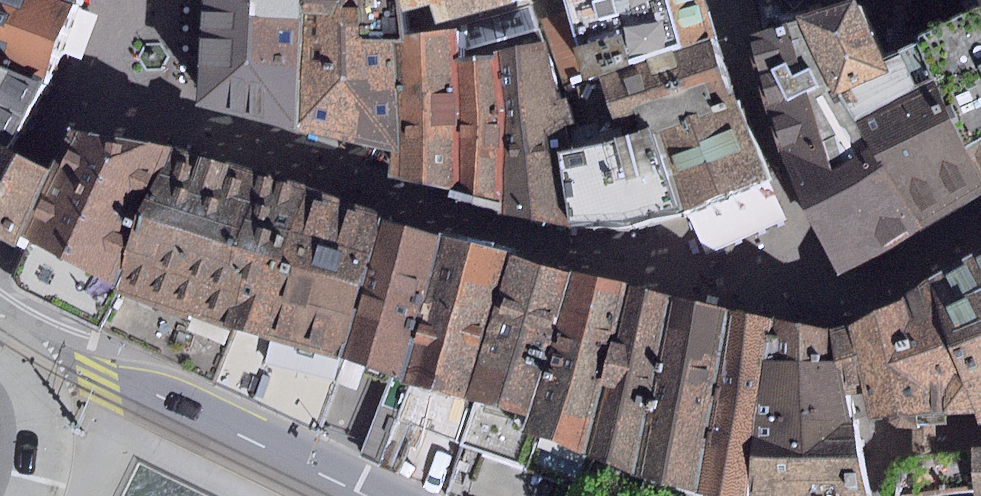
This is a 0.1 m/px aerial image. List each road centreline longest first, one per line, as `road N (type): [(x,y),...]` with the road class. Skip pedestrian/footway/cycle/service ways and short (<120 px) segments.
road 1 (secondary): [(366,495),(183,410),(38,359)]
road 2 (primary): [(40,495),(52,423),(38,359)]

